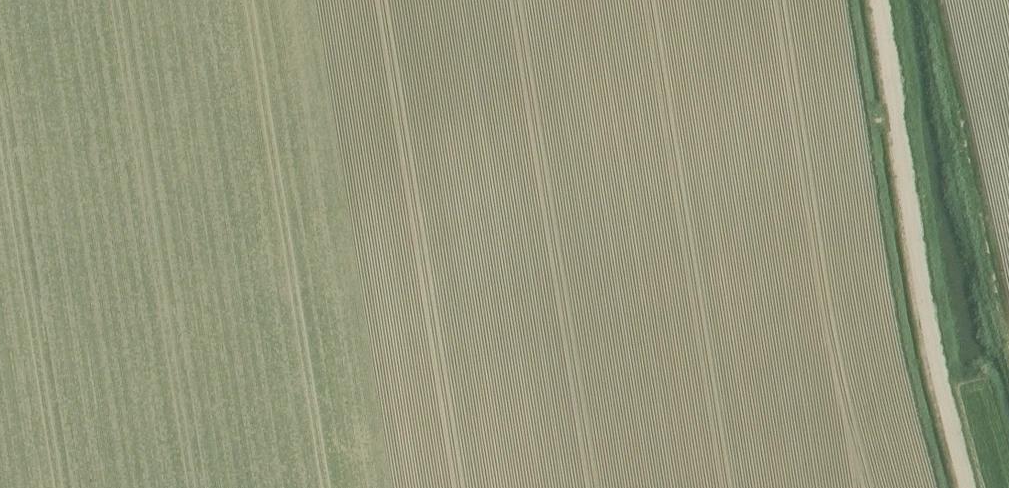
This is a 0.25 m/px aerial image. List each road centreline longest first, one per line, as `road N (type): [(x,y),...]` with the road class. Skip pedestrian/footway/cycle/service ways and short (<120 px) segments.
road 1 (track): [(886,0),(933,322),(973,487)]

